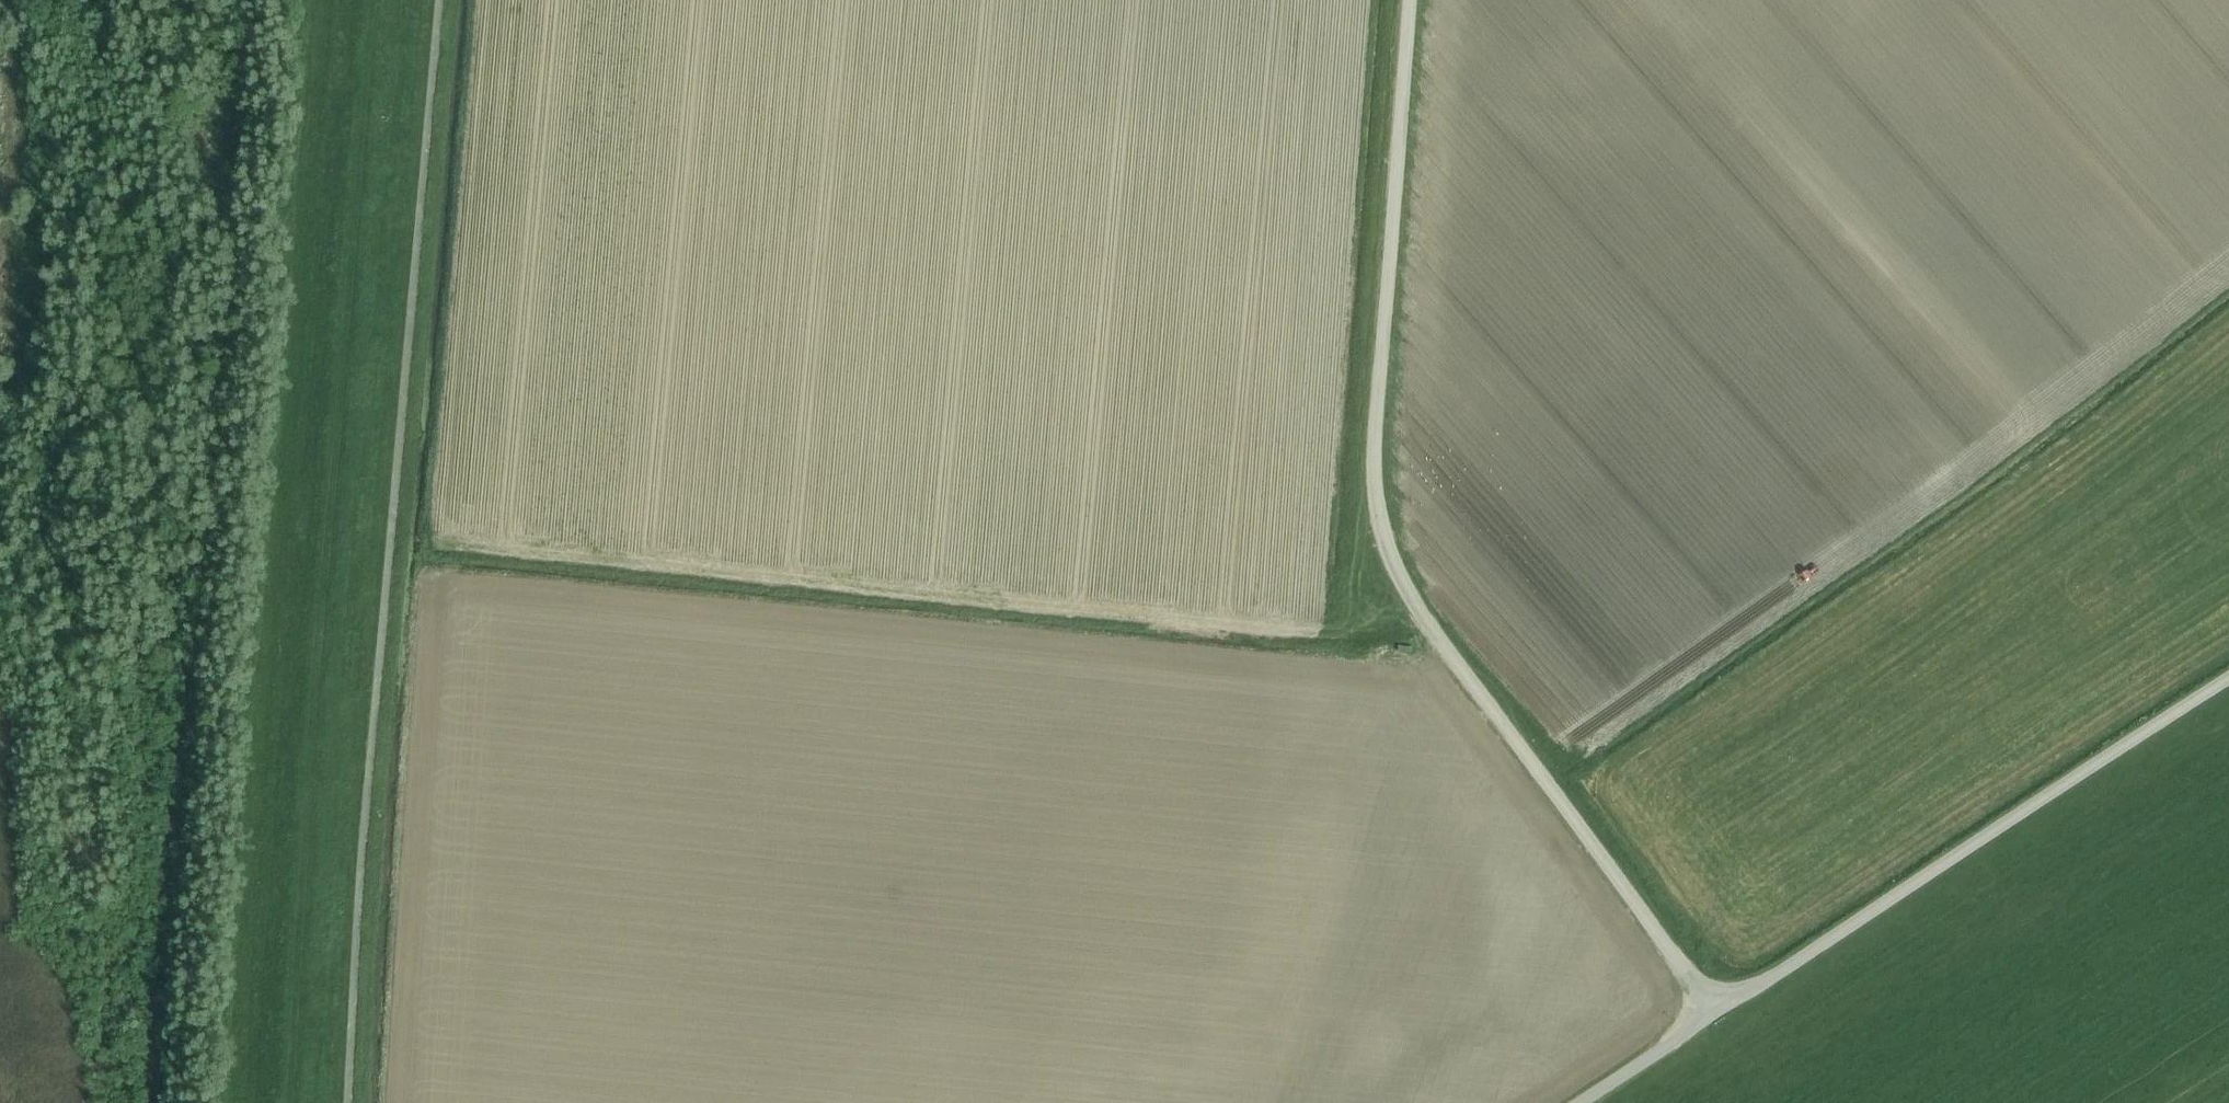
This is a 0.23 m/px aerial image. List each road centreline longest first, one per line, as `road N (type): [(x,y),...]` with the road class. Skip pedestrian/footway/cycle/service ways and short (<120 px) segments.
road 1 (unclassified): [(1715,1012),(1409,592),(1385,541),(1374,473),(1412,0)]
road 2 (unclassified): [(1715,1012),(2228,676)]
road 3 (unclassified): [(1580,1102),(1715,1012)]

